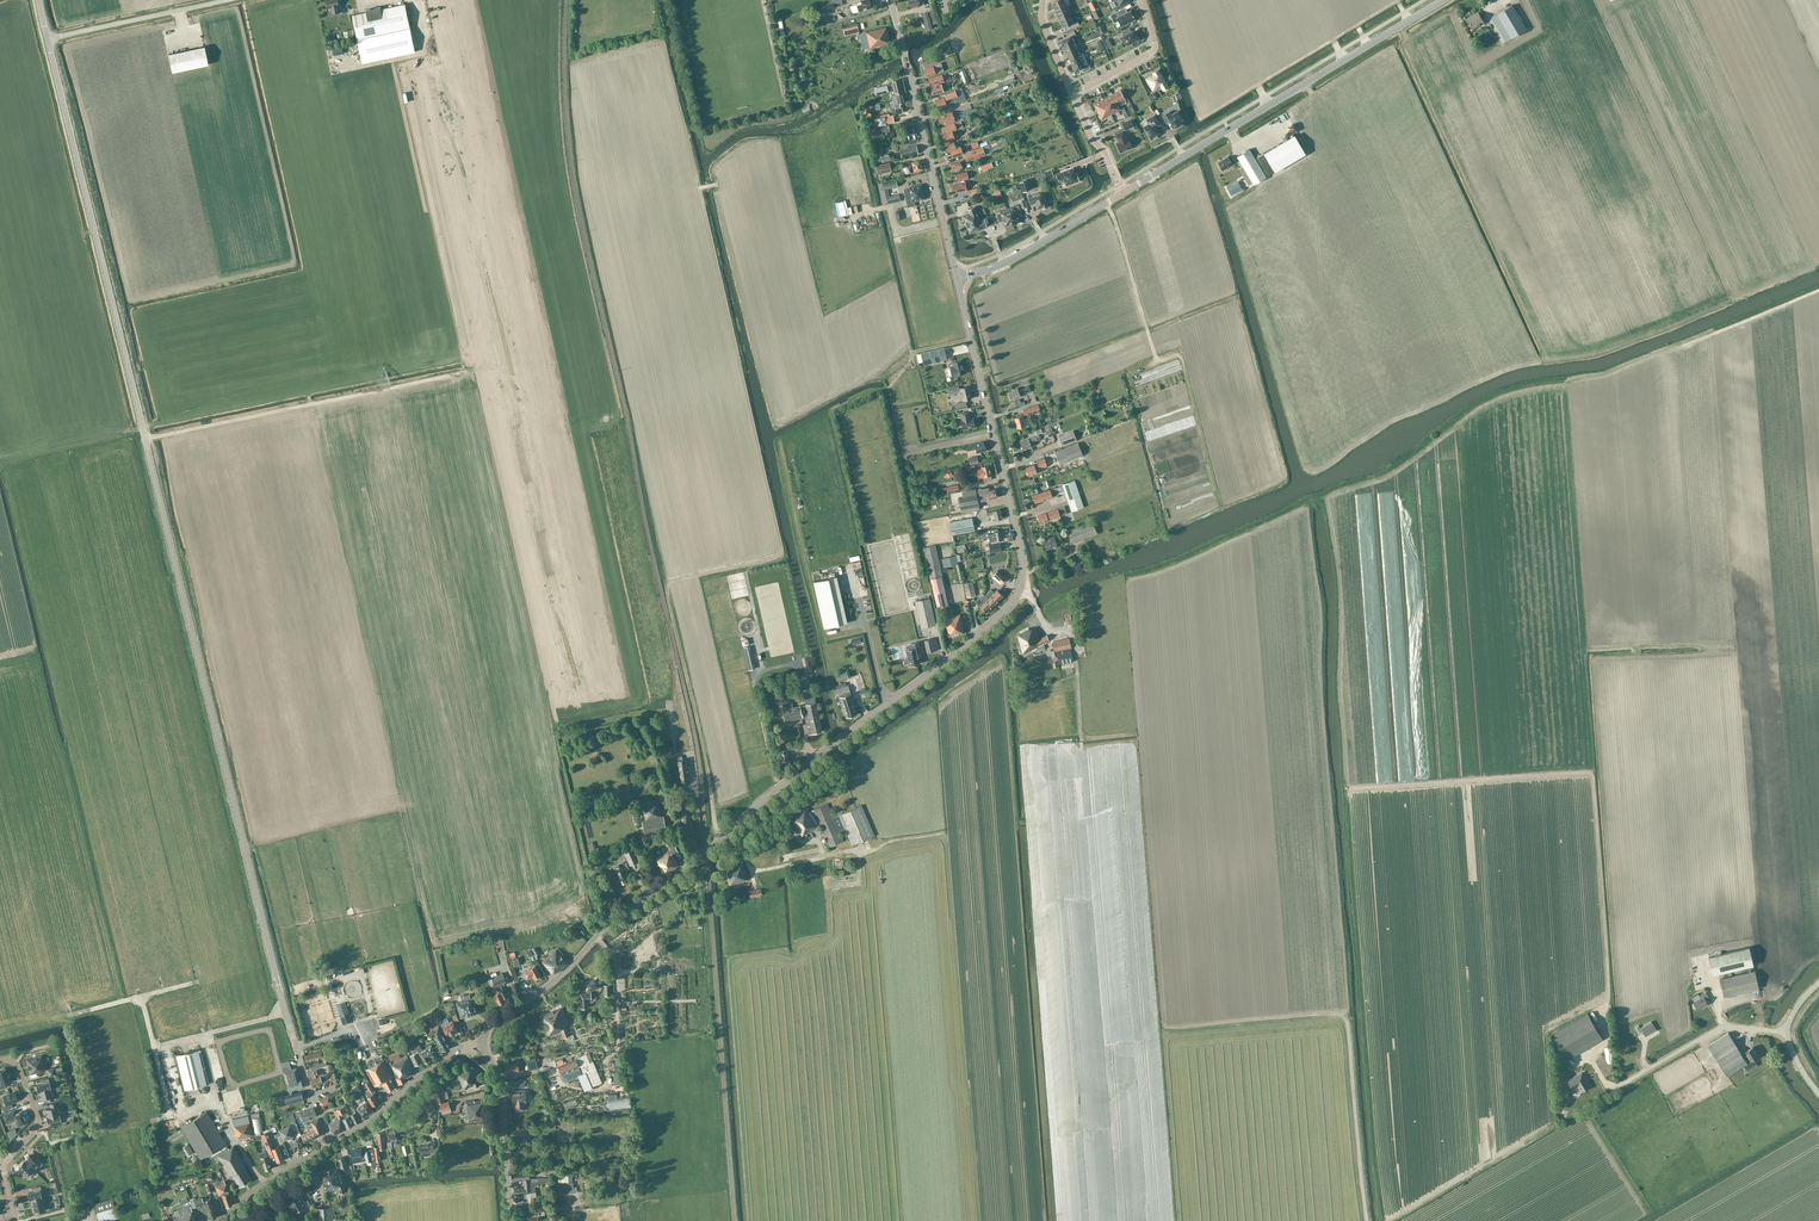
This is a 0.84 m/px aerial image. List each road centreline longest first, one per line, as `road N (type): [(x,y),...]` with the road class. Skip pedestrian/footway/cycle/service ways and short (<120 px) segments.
road 1 (tertiary): [(484,1042),(491,1024),(545,987),(605,928),(1016,598),(1023,555),(958,279)]
road 2 (unclassified): [(292,1031),(46,40)]
road 3 (tertiary): [(1122,193),(1443,0)]
road 4 (track): [(1221,507),(1181,358),(1156,356),(1106,203)]
road 5 (tertiary): [(958,279),(891,0)]
road 6 (track): [(722,836),(669,595),(671,585),(687,580)]
road 7 (track): [(285,1014),(154,1048),(141,996),(66,1016)]
road 8 (track): [(1345,1020),(1365,1220)]
road 9 (tertiary): [(958,279),(1009,261),(1122,193)]
road 10 (tertiary): [(332,1142),(378,1115),(455,1048),(484,1042)]
road 11 (unclassified): [(46,40),(226,0)]
road 12 (unclassified): [(1619,1086),(1715,1028),(1785,1032)]
road 13 (tertiary): [(512,1220),(502,1089),(484,1042)]
road 14 (residential): [(1072,96),(1154,50),(1141,0)]
road 15 (tertiary): [(213,1220),(332,1142)]
road 16 (residential): [(2,1163),(38,1122),(18,1067),(0,1060)]

